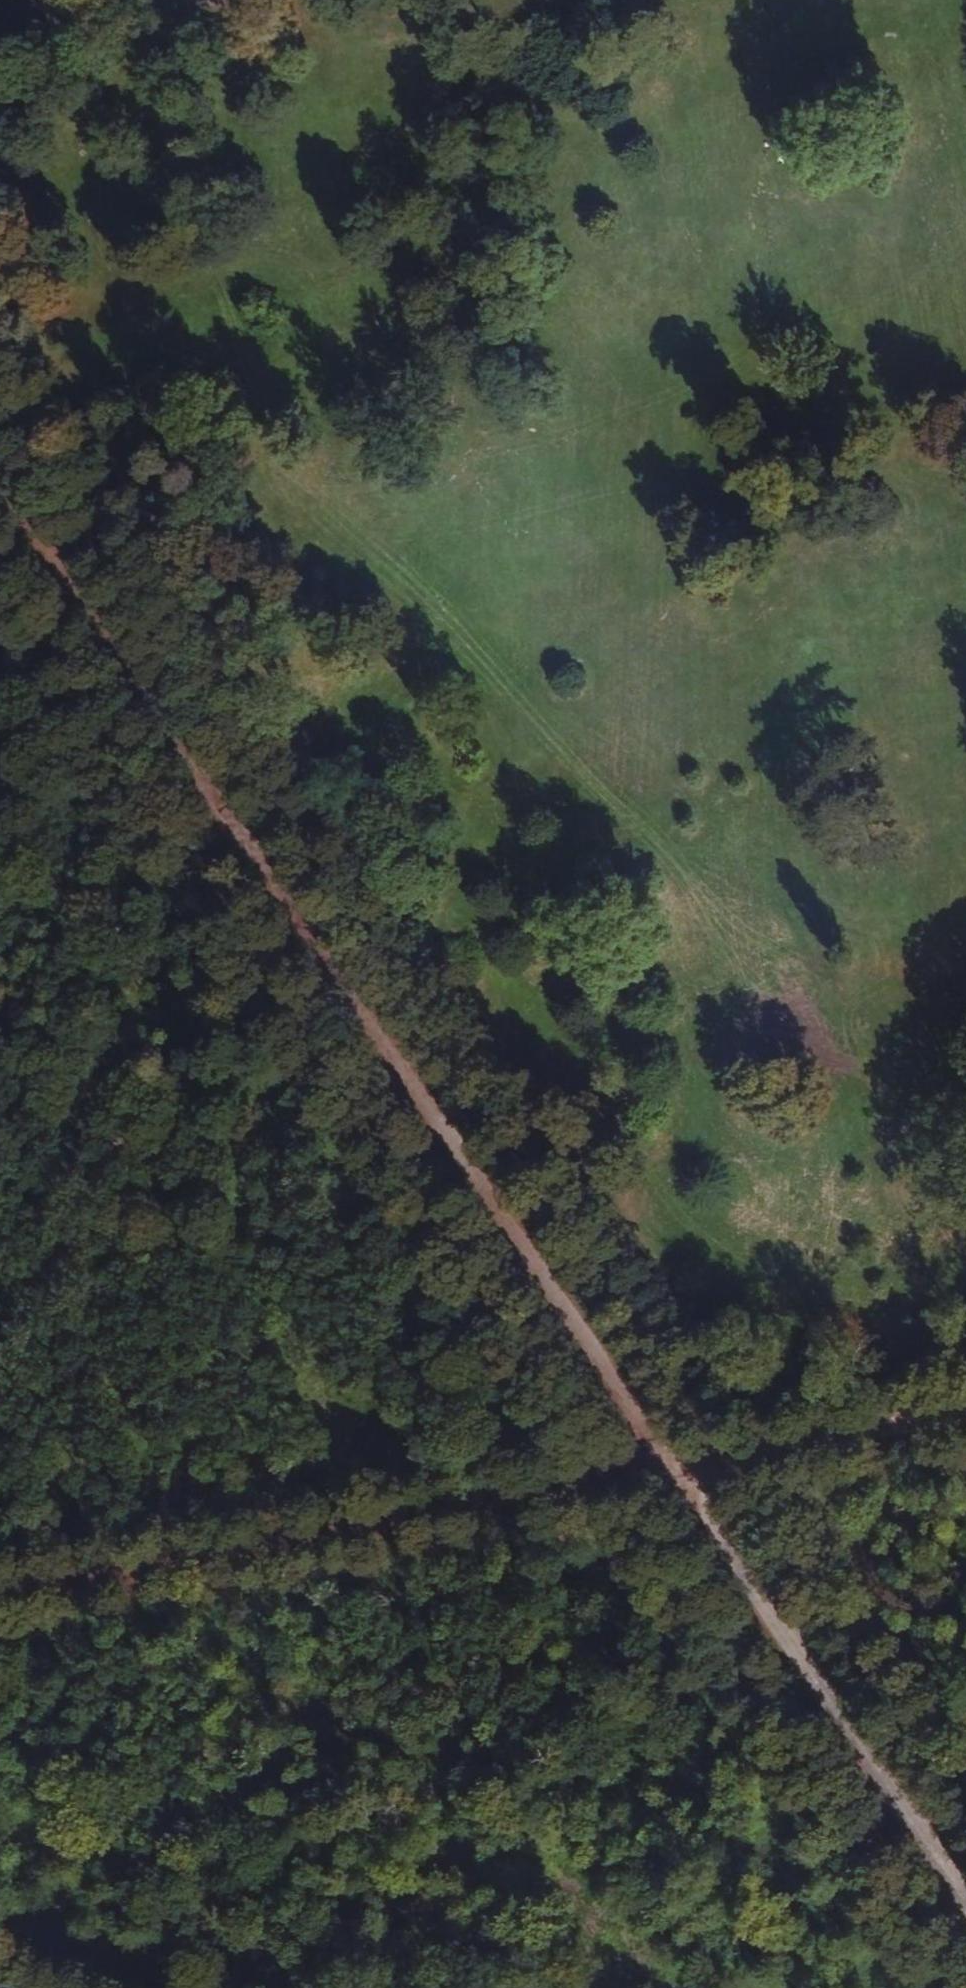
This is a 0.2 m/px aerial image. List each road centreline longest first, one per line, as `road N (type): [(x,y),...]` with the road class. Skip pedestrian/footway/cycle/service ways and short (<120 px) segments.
road 1 (track): [(673,1465),(0,484)]
road 2 (track): [(673,1465),(614,1491),(0,1595)]

